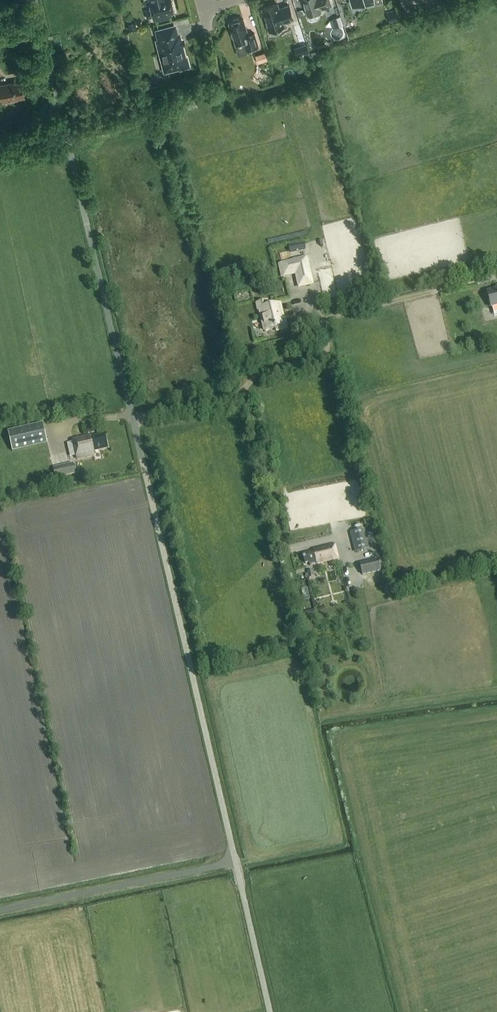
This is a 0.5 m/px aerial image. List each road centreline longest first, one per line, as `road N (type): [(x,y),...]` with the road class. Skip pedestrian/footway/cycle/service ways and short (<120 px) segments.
road 1 (residential): [(271,1011),(36,0)]
road 2 (track): [(0,909),(235,861)]

